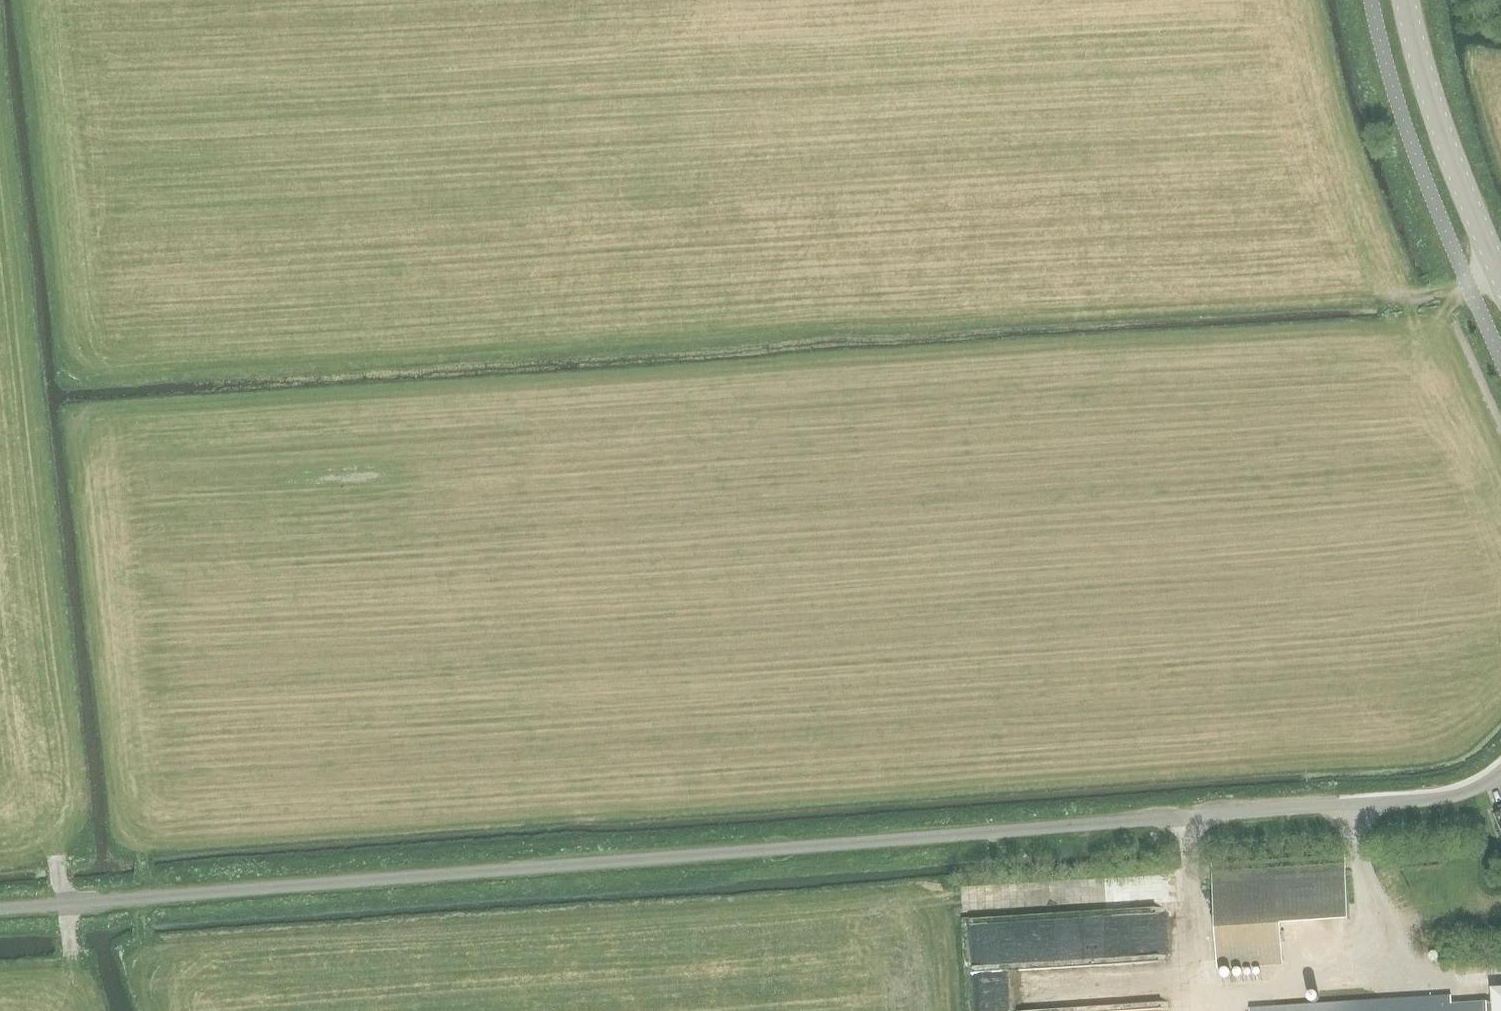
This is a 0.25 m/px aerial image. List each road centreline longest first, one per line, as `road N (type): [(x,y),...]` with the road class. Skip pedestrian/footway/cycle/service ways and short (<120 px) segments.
road 1 (unclassified): [(0,908),(1437,799),(1500,772)]
road 2 (secondary): [(1500,275),(1449,150),(1406,0)]

